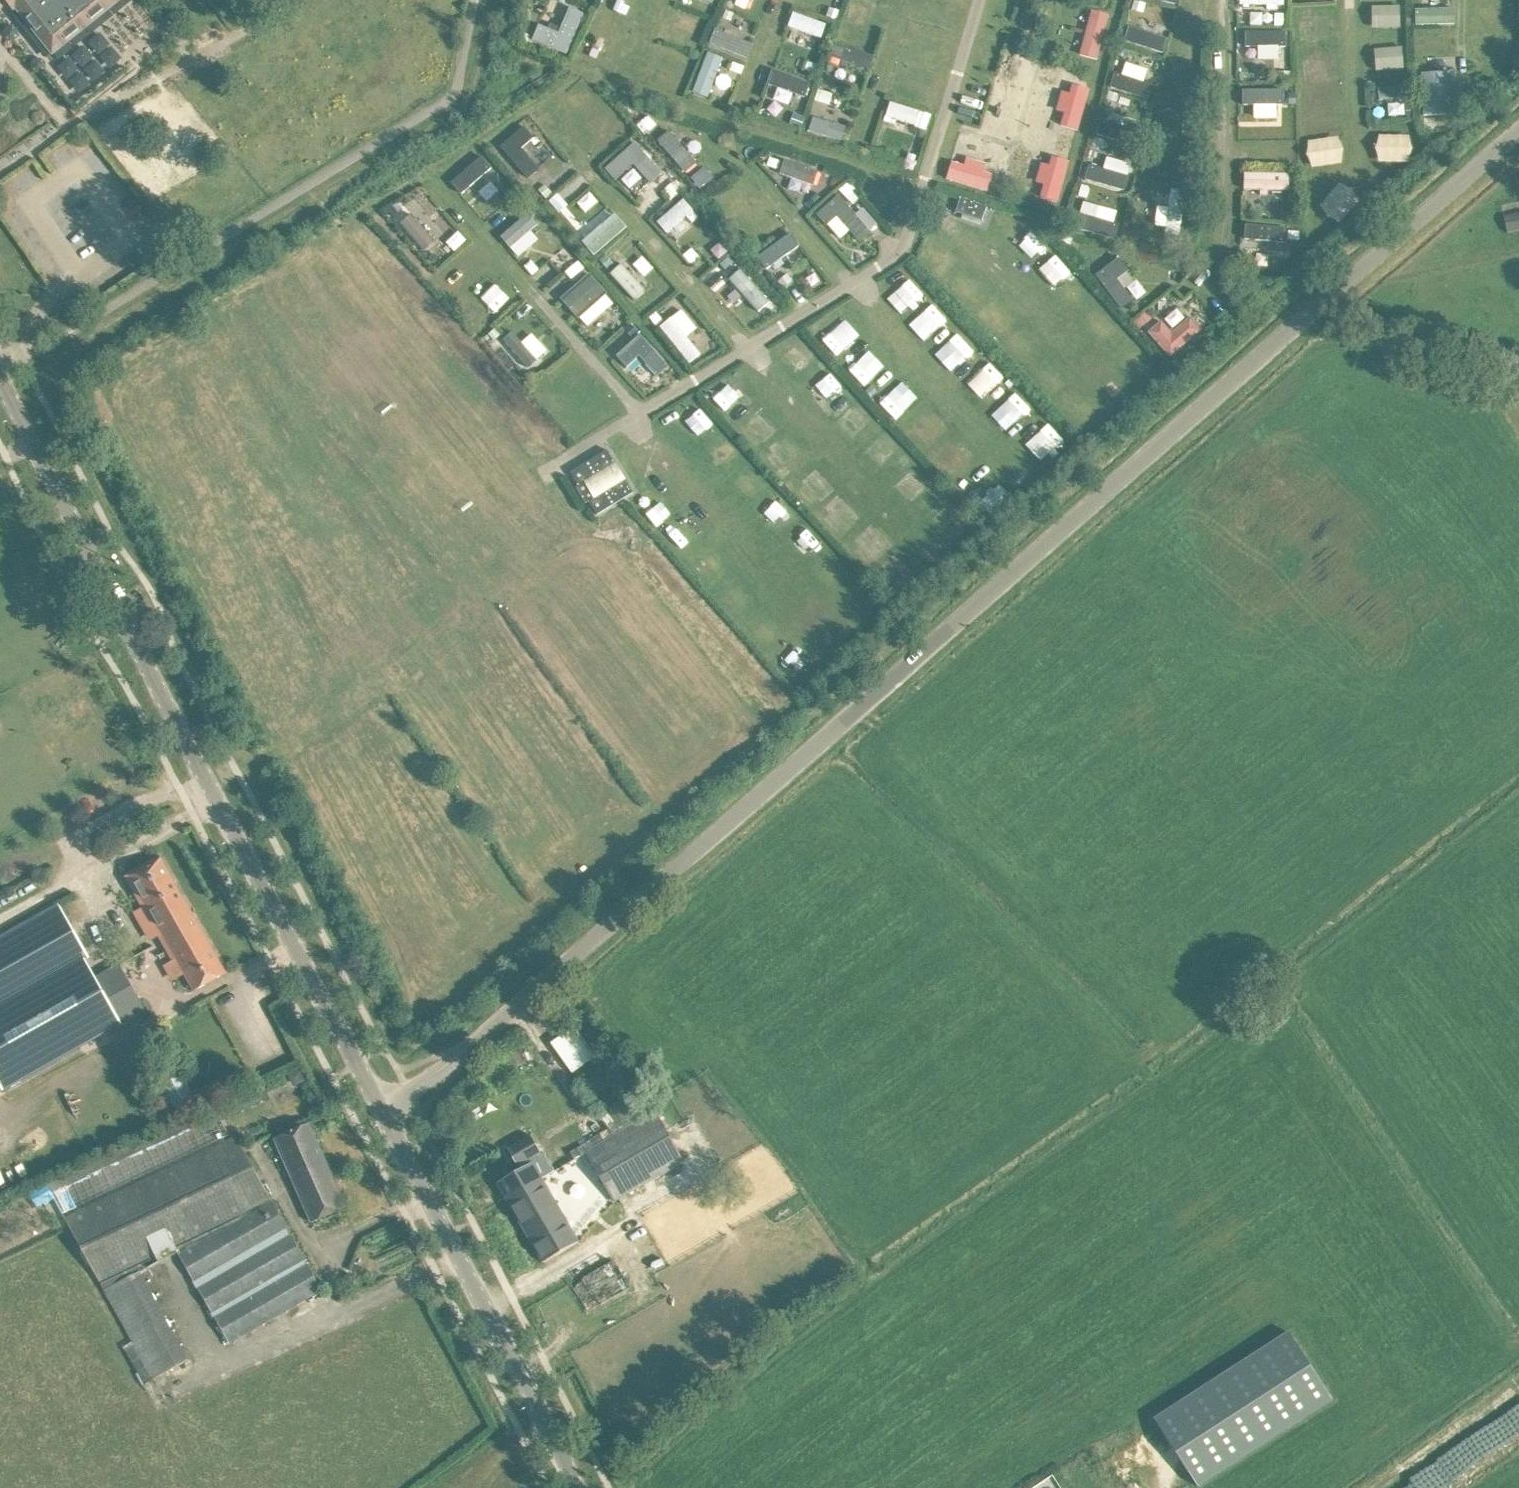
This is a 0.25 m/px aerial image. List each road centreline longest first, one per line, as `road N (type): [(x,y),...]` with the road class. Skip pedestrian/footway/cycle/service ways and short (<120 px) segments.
road 1 (unclassified): [(382,1111),(480,1038),(1518,132)]
road 2 (unclassified): [(382,1111),(0,375)]
road 3 (unclassified): [(577,1487),(382,1111)]

